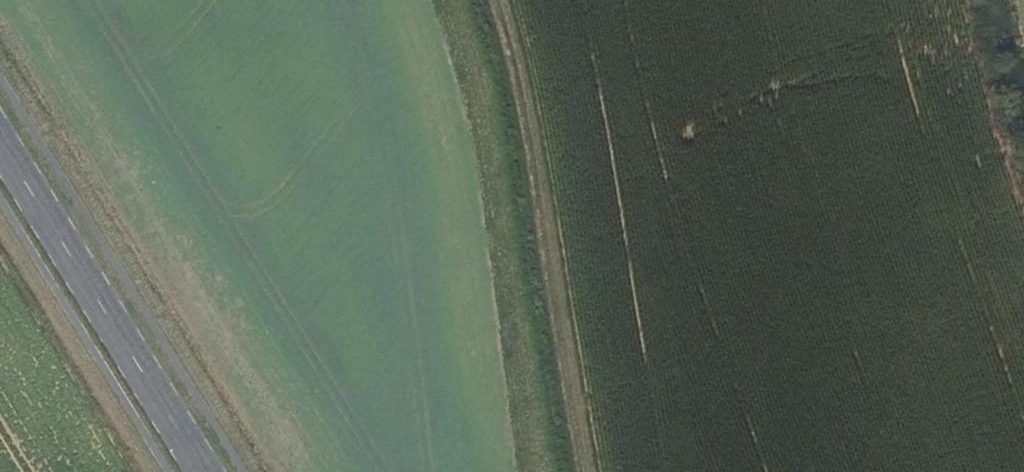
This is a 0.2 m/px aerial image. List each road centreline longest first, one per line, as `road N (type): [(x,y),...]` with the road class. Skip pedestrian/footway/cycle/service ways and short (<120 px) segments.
road 1 (tertiary): [(0,140),(205,471)]

